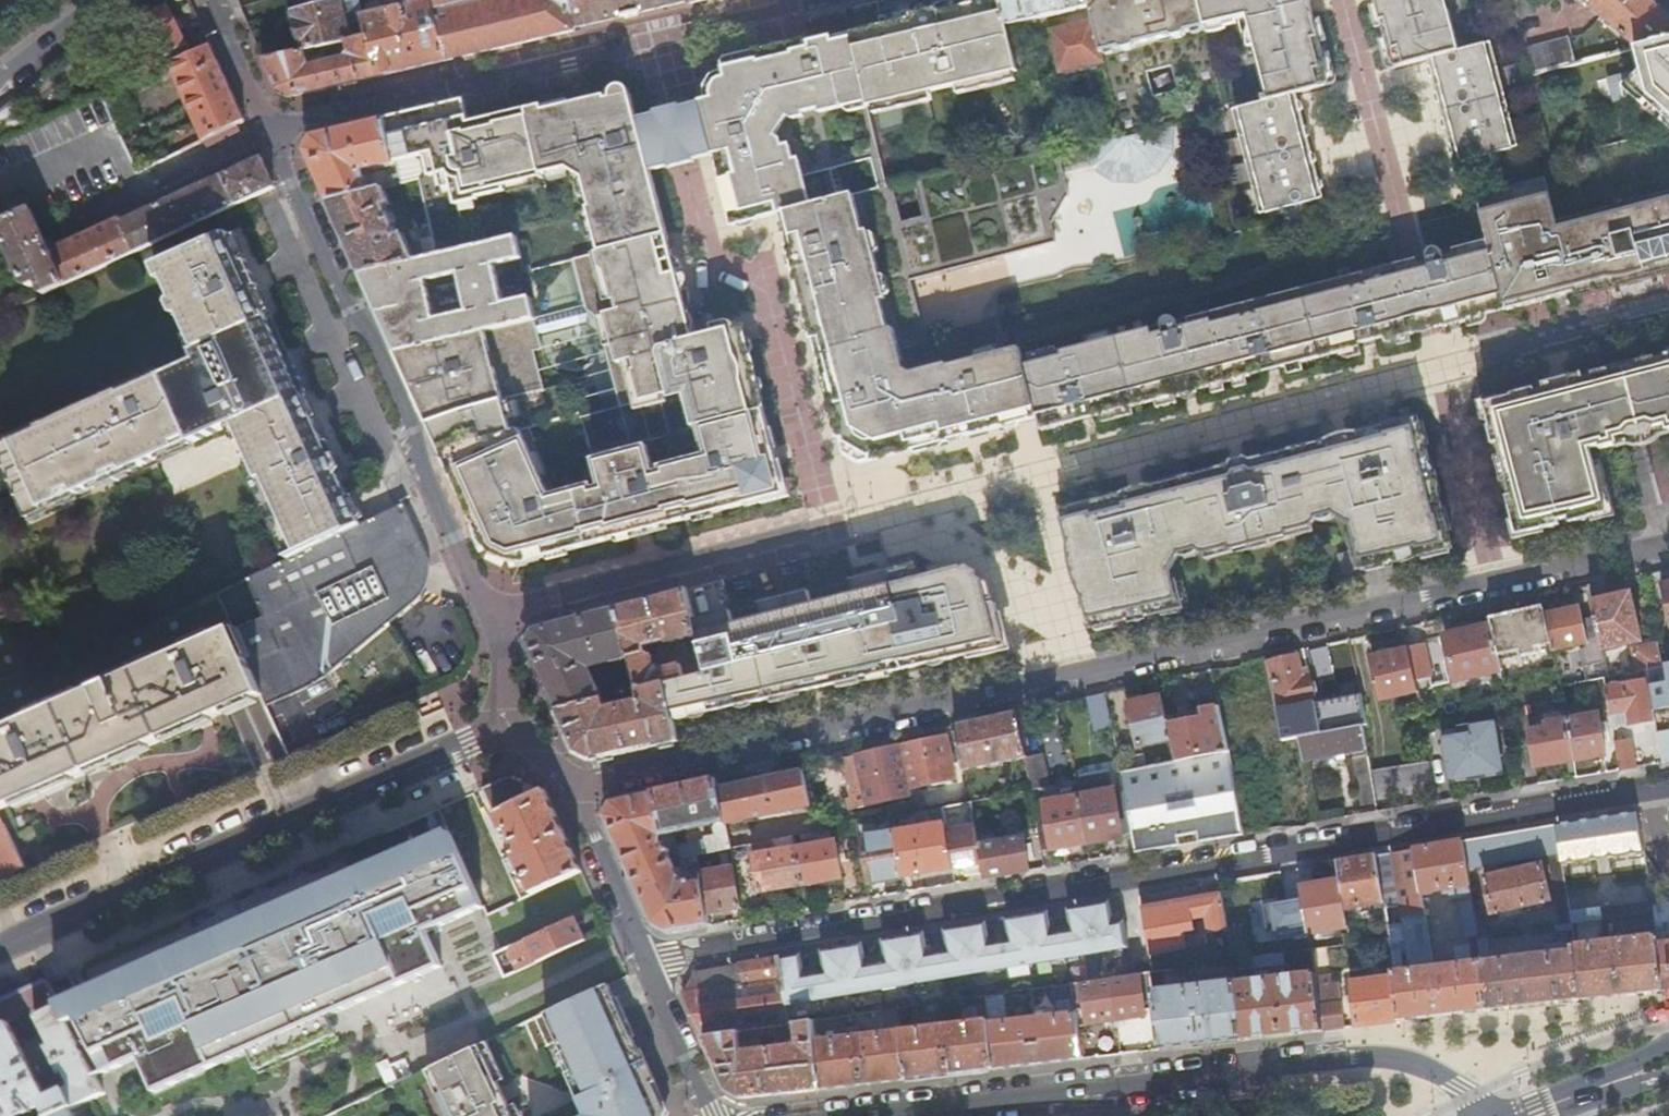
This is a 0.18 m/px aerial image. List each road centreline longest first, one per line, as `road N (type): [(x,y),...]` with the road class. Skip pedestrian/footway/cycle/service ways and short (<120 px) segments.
road 1 (residential): [(568,789),(1668,542)]
road 2 (residential): [(1668,789),(649,966)]
road 3 (residential): [(1480,1115),(1470,1097),(1409,1059),(1342,1057),(867,1115)]
road 4 (residential): [(817,0),(266,127)]
road 5 (residential): [(0,949),(516,722)]
road 6 (residential): [(485,616),(375,338),(349,307),(266,127)]
road 7 (residential): [(485,616),(807,536)]
road 8 (residential): [(1468,364),(1668,310)]
road 9 (residential): [(649,966),(568,789)]
road 10 (residential): [(718,1115),(649,966)]
road 11 (secondary): [(1531,1115),(1668,1066)]
road 12 (residential): [(266,127),(209,0)]
road 13 (residential): [(0,76),(99,0)]

